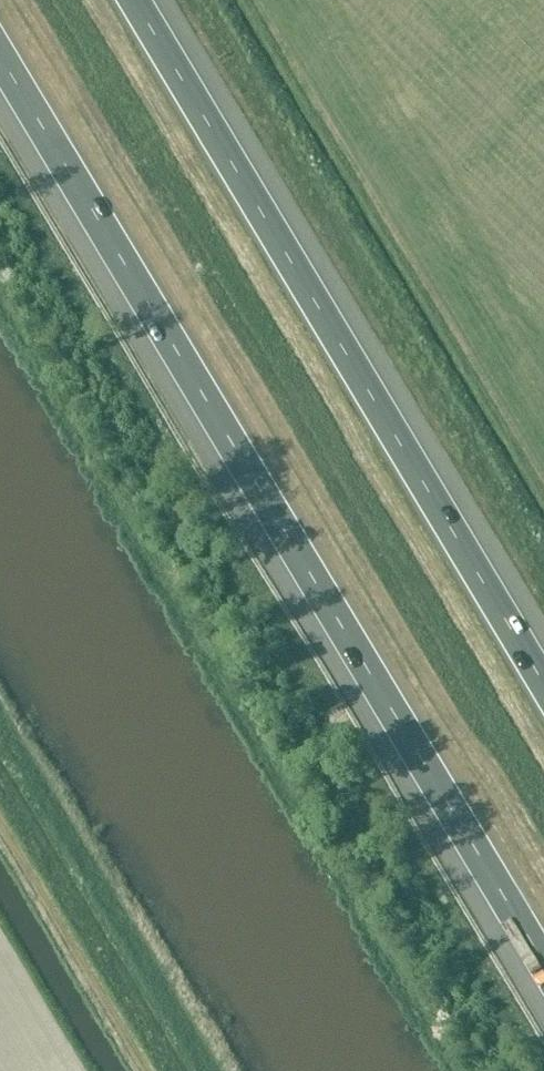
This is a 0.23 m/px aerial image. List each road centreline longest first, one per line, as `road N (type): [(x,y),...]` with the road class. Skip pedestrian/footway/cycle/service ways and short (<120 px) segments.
road 1 (motorway): [(0,59),(543,966)]
road 2 (motorway): [(543,685),(134,0)]

